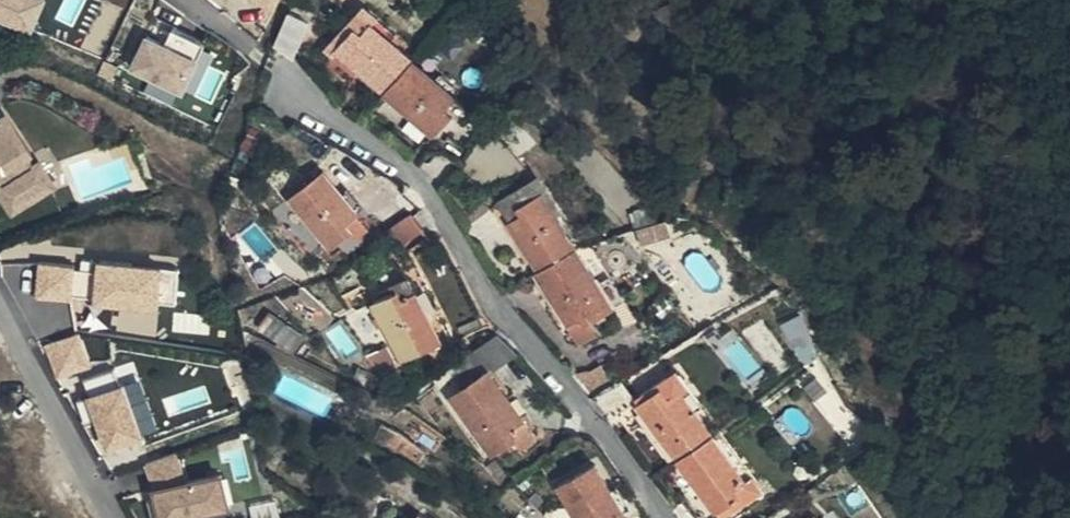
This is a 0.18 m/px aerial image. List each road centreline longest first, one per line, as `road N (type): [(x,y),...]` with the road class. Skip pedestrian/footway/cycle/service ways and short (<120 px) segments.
road 1 (residential): [(665,517),(501,310),(414,177),(297,97)]

